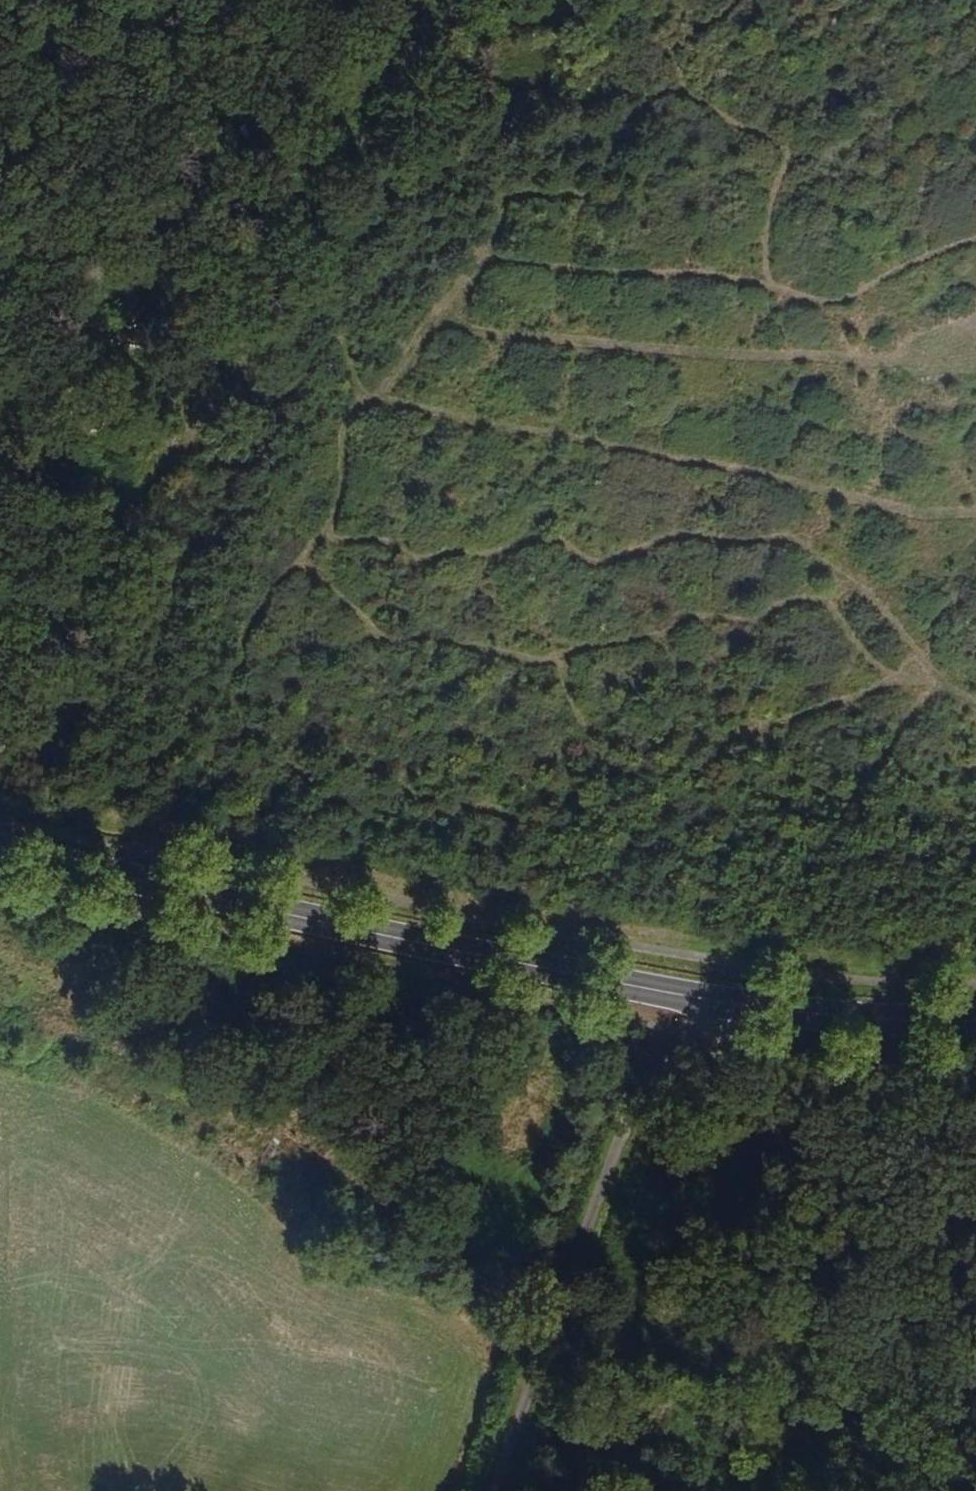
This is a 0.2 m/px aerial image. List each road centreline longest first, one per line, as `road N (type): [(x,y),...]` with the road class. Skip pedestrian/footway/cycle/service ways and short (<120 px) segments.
road 1 (primary): [(0,854),(492,962),(742,1007)]
road 2 (tertiary): [(498,1490),(649,1105),(742,1007)]
road 3 (primary): [(742,1007),(975,1026)]

